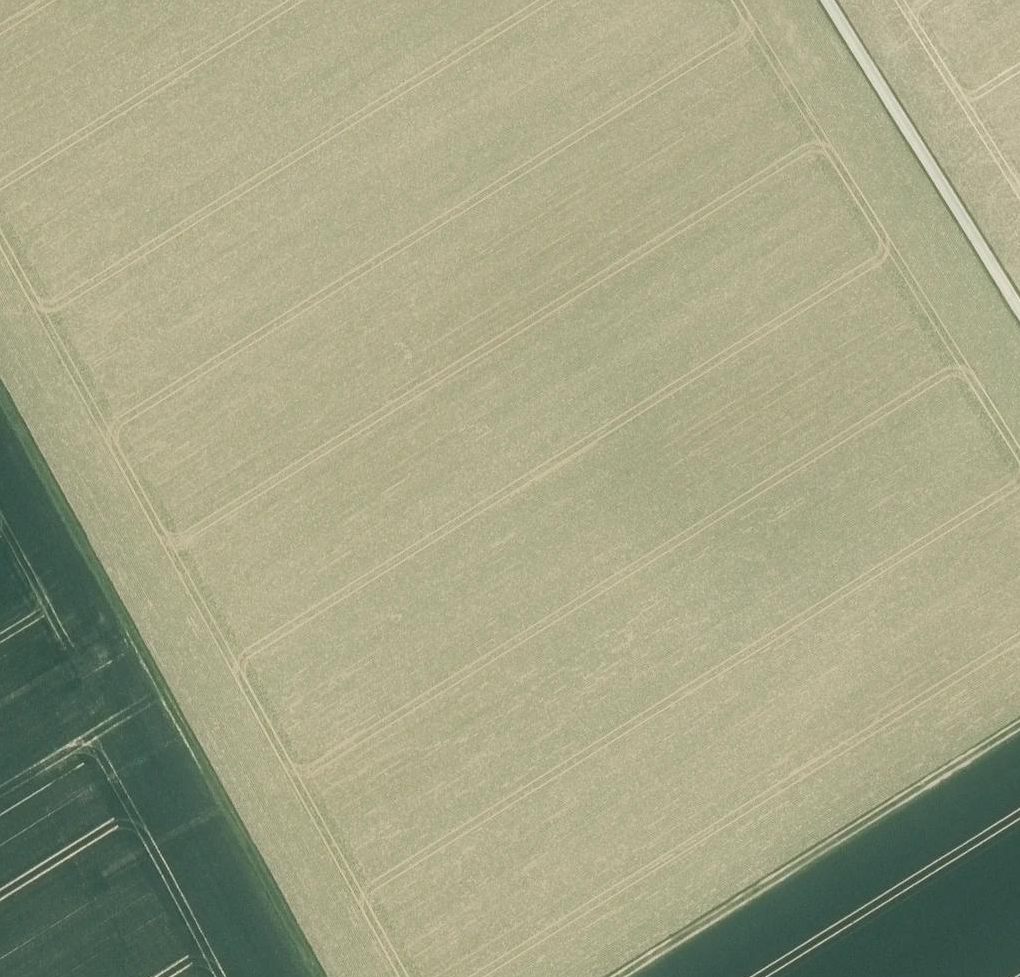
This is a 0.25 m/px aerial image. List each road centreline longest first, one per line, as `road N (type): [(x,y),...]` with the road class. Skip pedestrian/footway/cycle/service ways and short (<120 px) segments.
road 1 (track): [(0,389),(328,976)]
road 2 (track): [(1019,728),(625,976)]
road 3 (track): [(827,0),(1019,308)]

